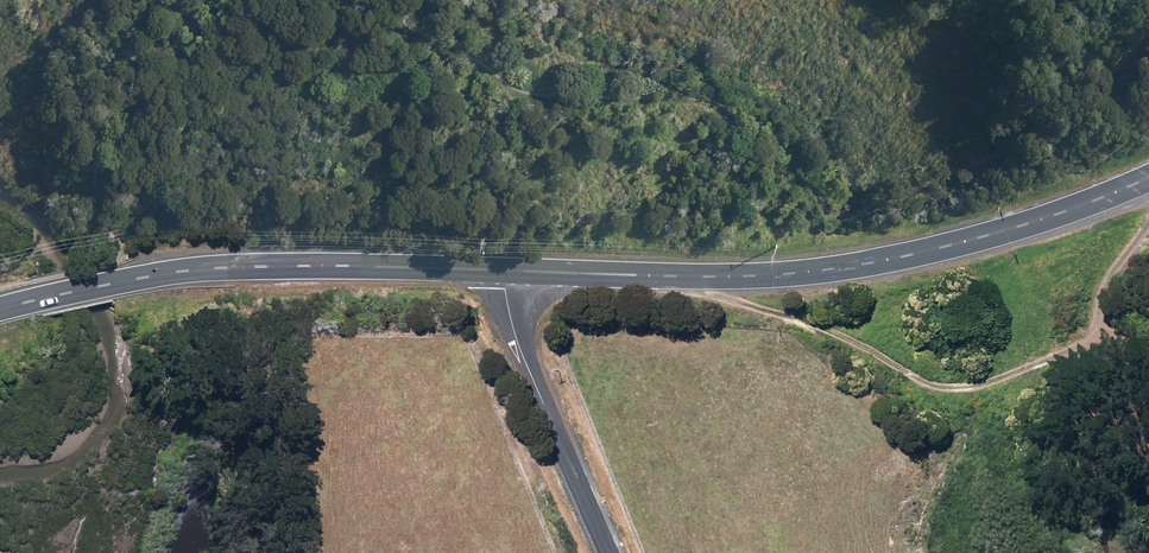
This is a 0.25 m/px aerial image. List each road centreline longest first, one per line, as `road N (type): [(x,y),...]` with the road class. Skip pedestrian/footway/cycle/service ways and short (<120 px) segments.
road 1 (secondary): [(506,270),(714,277),(867,264),(1025,225),(1148,177)]
road 2 (secondary): [(0,309),(171,272),(311,265),(506,270)]
road 3 (track): [(714,277),(741,302),(928,383),(983,384),(1074,352),(1148,346)]
road 4 (unclassified): [(506,270),(518,342),(609,552)]

